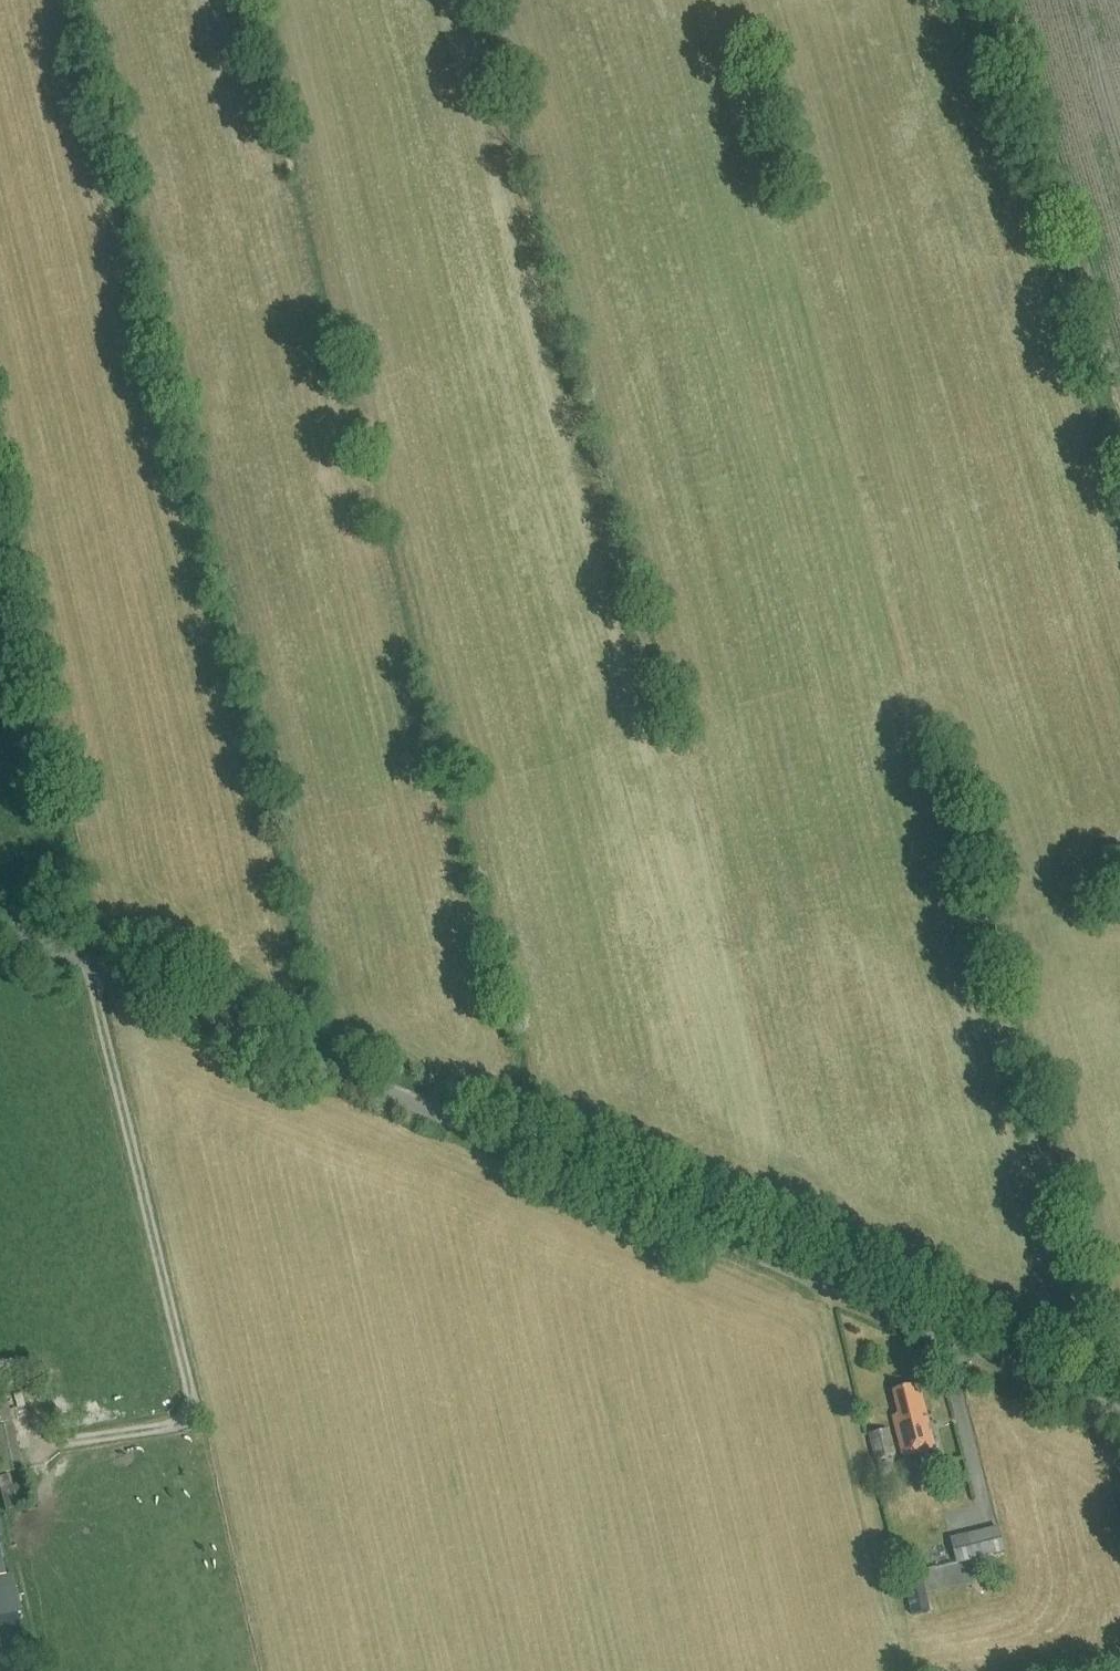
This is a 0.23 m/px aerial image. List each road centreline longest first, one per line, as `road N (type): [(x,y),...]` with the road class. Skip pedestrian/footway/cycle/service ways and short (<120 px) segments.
road 1 (unclassified): [(1119,1413),(0,924)]

